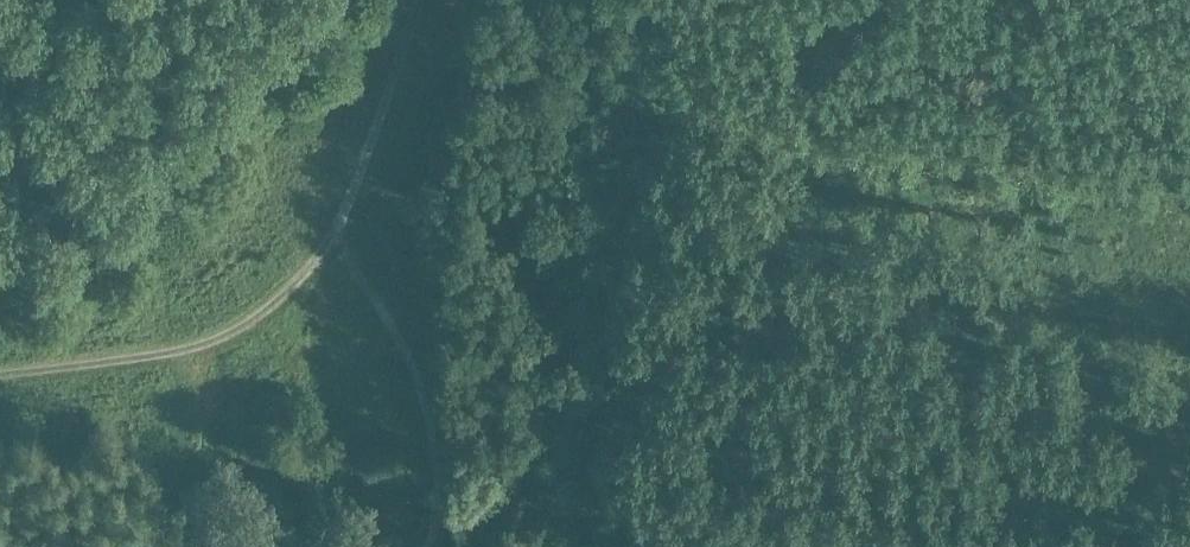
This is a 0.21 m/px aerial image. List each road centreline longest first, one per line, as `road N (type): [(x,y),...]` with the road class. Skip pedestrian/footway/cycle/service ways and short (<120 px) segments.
road 1 (track): [(438,546),(452,491),(432,393),(331,234),(425,0)]
road 2 (track): [(331,234),(245,324),(188,346),(0,373)]

